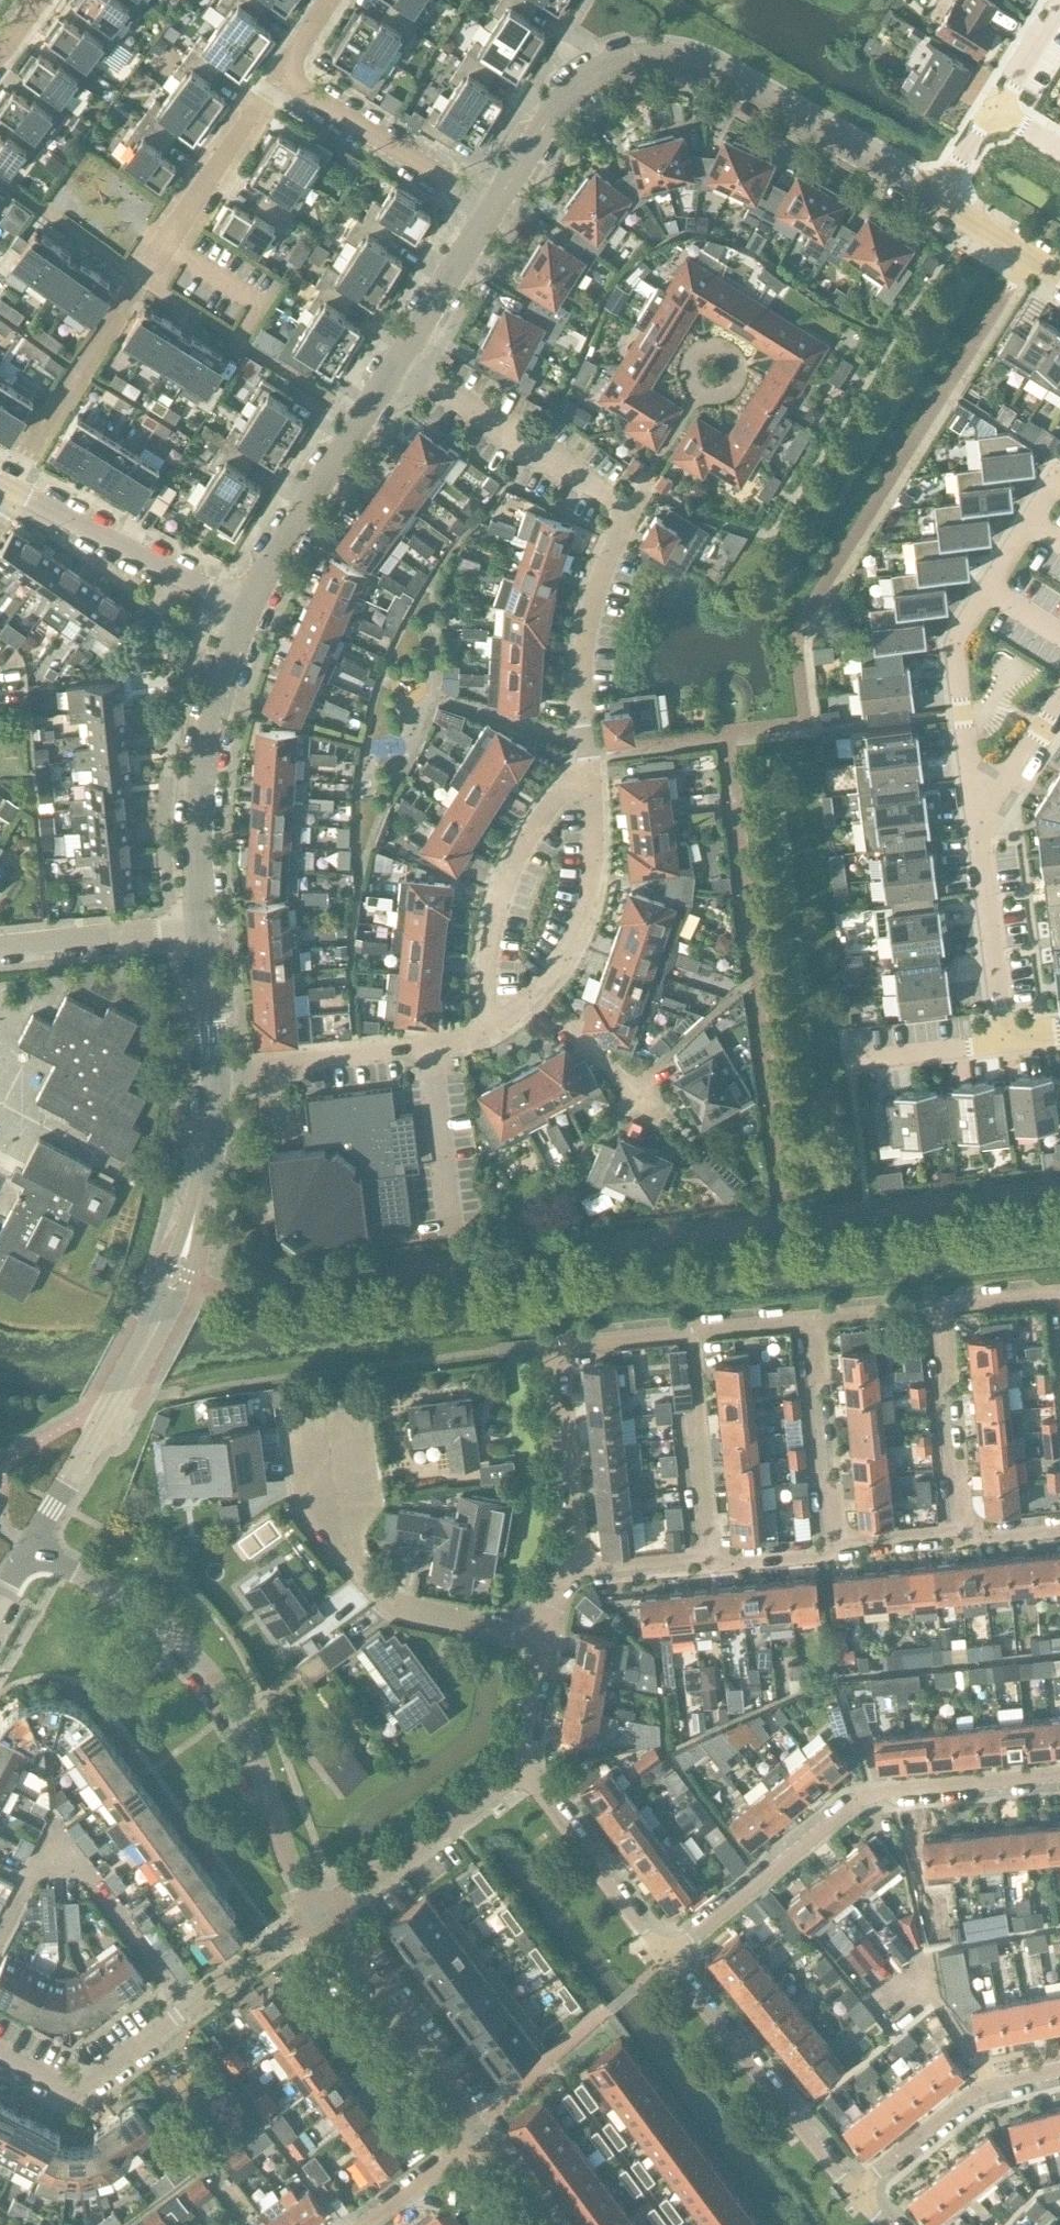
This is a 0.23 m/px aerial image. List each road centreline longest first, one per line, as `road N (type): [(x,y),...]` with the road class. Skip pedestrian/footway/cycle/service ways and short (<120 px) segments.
road 1 (tertiary): [(491,208),(553,110),(587,74),(632,52),(689,54),(937,199)]
road 2 (residential): [(589,750),(584,642),(630,508),(393,364)]
road 3 (tertiary): [(28,1549),(117,1402),(178,1278),(201,1196),(213,1071)]
road 4 (residential): [(317,1916),(294,1880),(249,1742),(224,1694),(176,1636),(140,1609),(28,1549)]
road 5 (residential): [(1059,1774),(866,1796),(663,1956)]
road 6 (residential): [(979,842),(958,647),(963,620),(1042,491),(1059,480)]
road 7 (residential): [(544,1633),(397,1607),(342,1543),(323,1414)]
road 8 (residential): [(579,1565),(556,1345),(691,1332)]
road 9 (residential): [(964,1534),(938,1308),(1059,1295)]
road 10 (tertiary): [(200,926),(194,838),(207,728),(240,610)]
road 11 (residential): [(589,750),(530,831),(502,888),(483,1032)]
road 12 (residential): [(854,2190),(663,1956)]
road 13 (residential): [(0,1930),(35,1863),(75,1861),(188,2007)]
road 14 (tertiary): [(240,610),(393,364)]
road 15 (residential): [(486,2140),(317,1916)]
road 16 (residential): [(213,1071),(429,1047),(483,1032)]
road 17 (residential): [(535,996),(583,916),(593,871),(589,750)]
road 18 (residential): [(240,610),(15,492)]
road 19 (residential): [(317,1916),(522,1769)]
road 20 (residential): [(281,74),(491,208)]
road 21 (residential): [(854,2190),(971,2092),(1059,2070)]
road 22 (residential): [(663,1956),(522,1769)]
road 23 (residential): [(188,2007),(75,2090),(0,2052)]
road 24 (residential): [(806,1321),(836,1542)]
road 25 (residential): [(712,1554),(691,1332)]
road 26 (residential): [(687,1153),(535,996)]
road 27 (residential): [(168,245),(281,74)]
road 28 (residential): [(0,948),(200,926)]
road 29 (residential): [(979,842),(1001,1010),(1014,1031)]
road 30 (tertiary): [(393,364),(491,208)]
road 31 (residential): [(1059,695),(979,842)]
road 32 (residential): [(317,1916),(188,2007)]
road 33 (residential): [(367,2224),(486,2140)]
road 34 (tertiary): [(213,1071),(200,926)]
road 35 (tertiary): [(1059,273),(937,199)]
road 36 (residential): [(522,1769),(544,1633)]
road 37 (residential): [(882,1062),(1014,1031)]
road 38 (residential): [(579,1565),(712,1554)]
road 39 (residential): [(836,1542),(964,1534)]
road 40 (residential): [(993,108),(1059,1)]
road 41 (residential): [(712,1554),(836,1542)]

